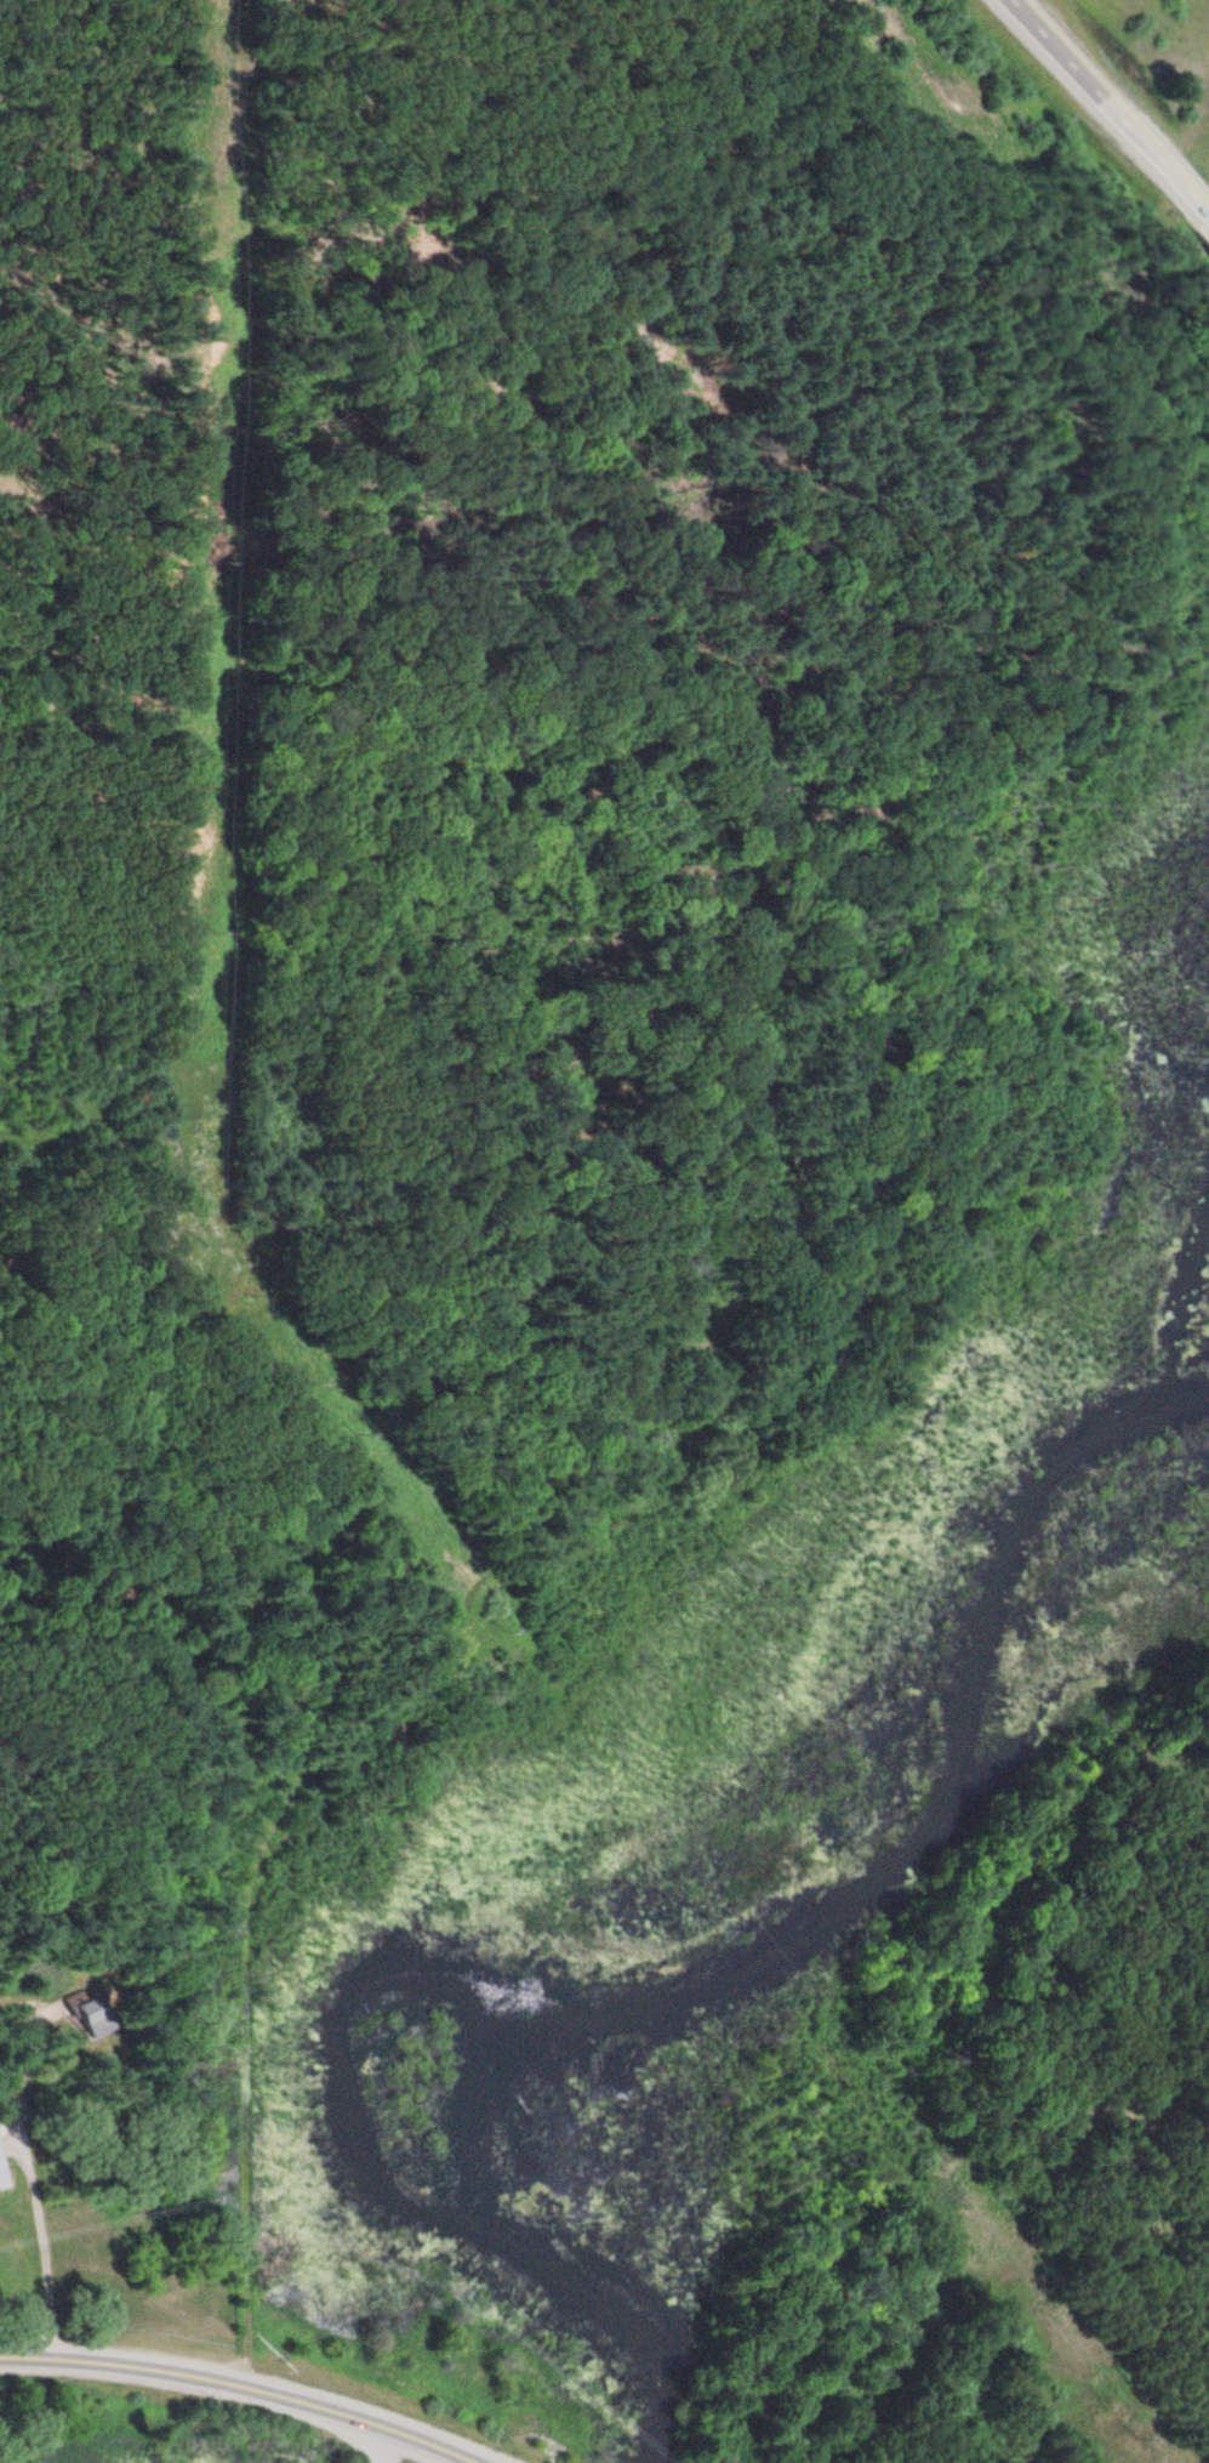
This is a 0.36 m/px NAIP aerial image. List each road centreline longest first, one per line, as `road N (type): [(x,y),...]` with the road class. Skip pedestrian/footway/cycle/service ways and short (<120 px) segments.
road 1 (primary): [(462,2462),(357,2421),(240,2388),(0,2360)]
road 2 (motorway): [(1067,46),(1208,205)]

